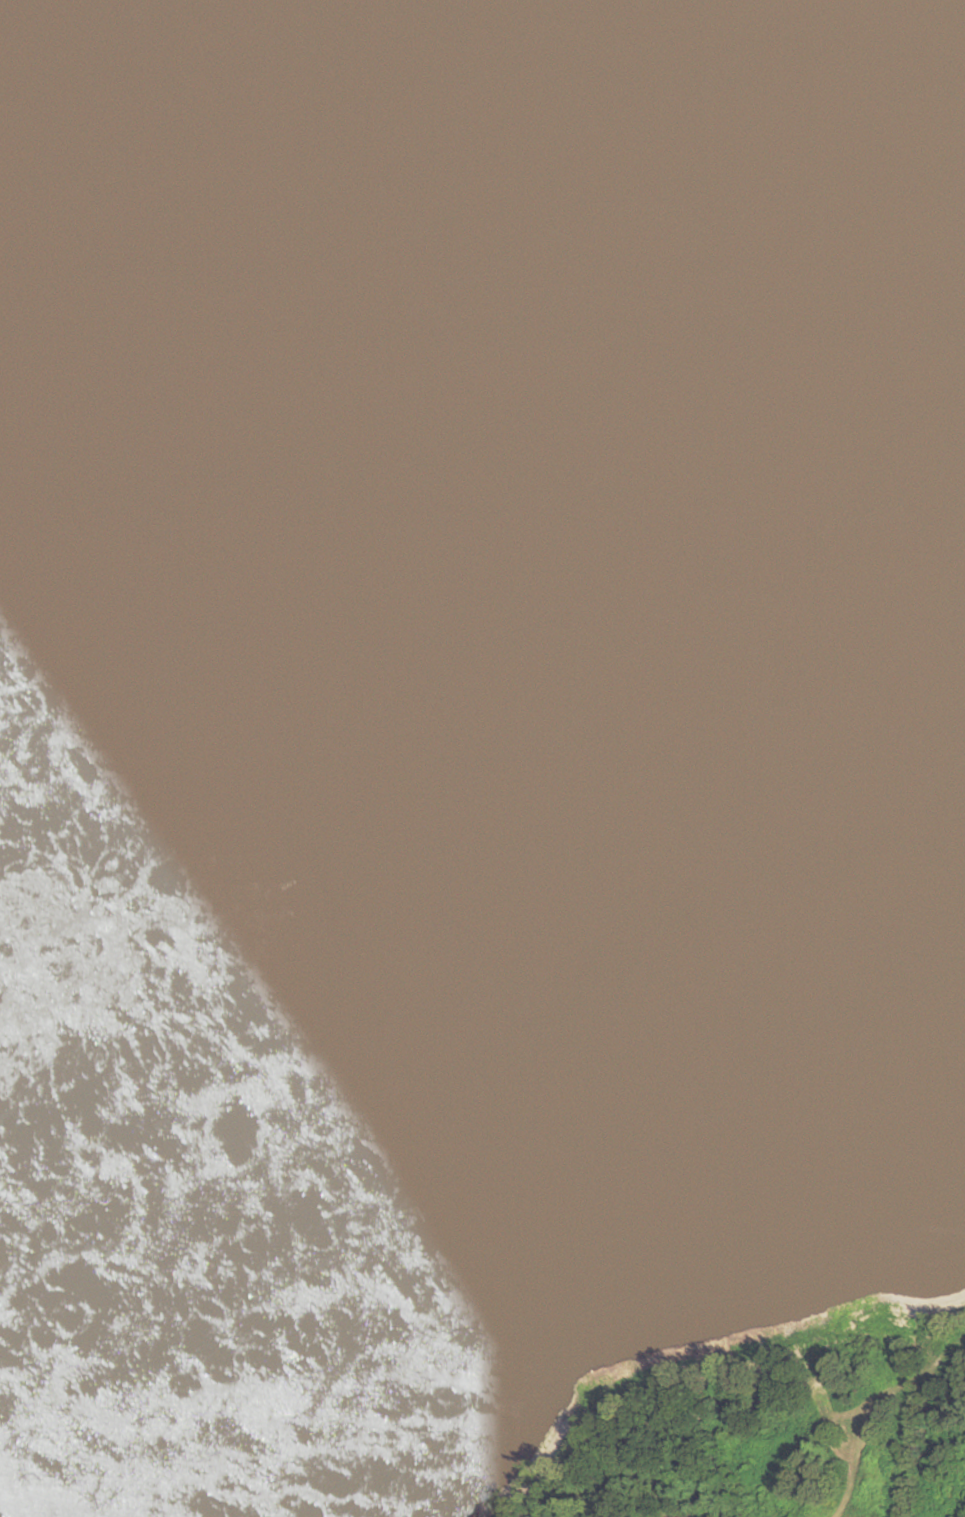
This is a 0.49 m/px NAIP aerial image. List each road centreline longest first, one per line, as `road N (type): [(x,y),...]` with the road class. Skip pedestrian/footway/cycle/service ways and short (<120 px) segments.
road 1 (residential): [(797,1516),(858,1467),(913,1366),(964,1321)]

